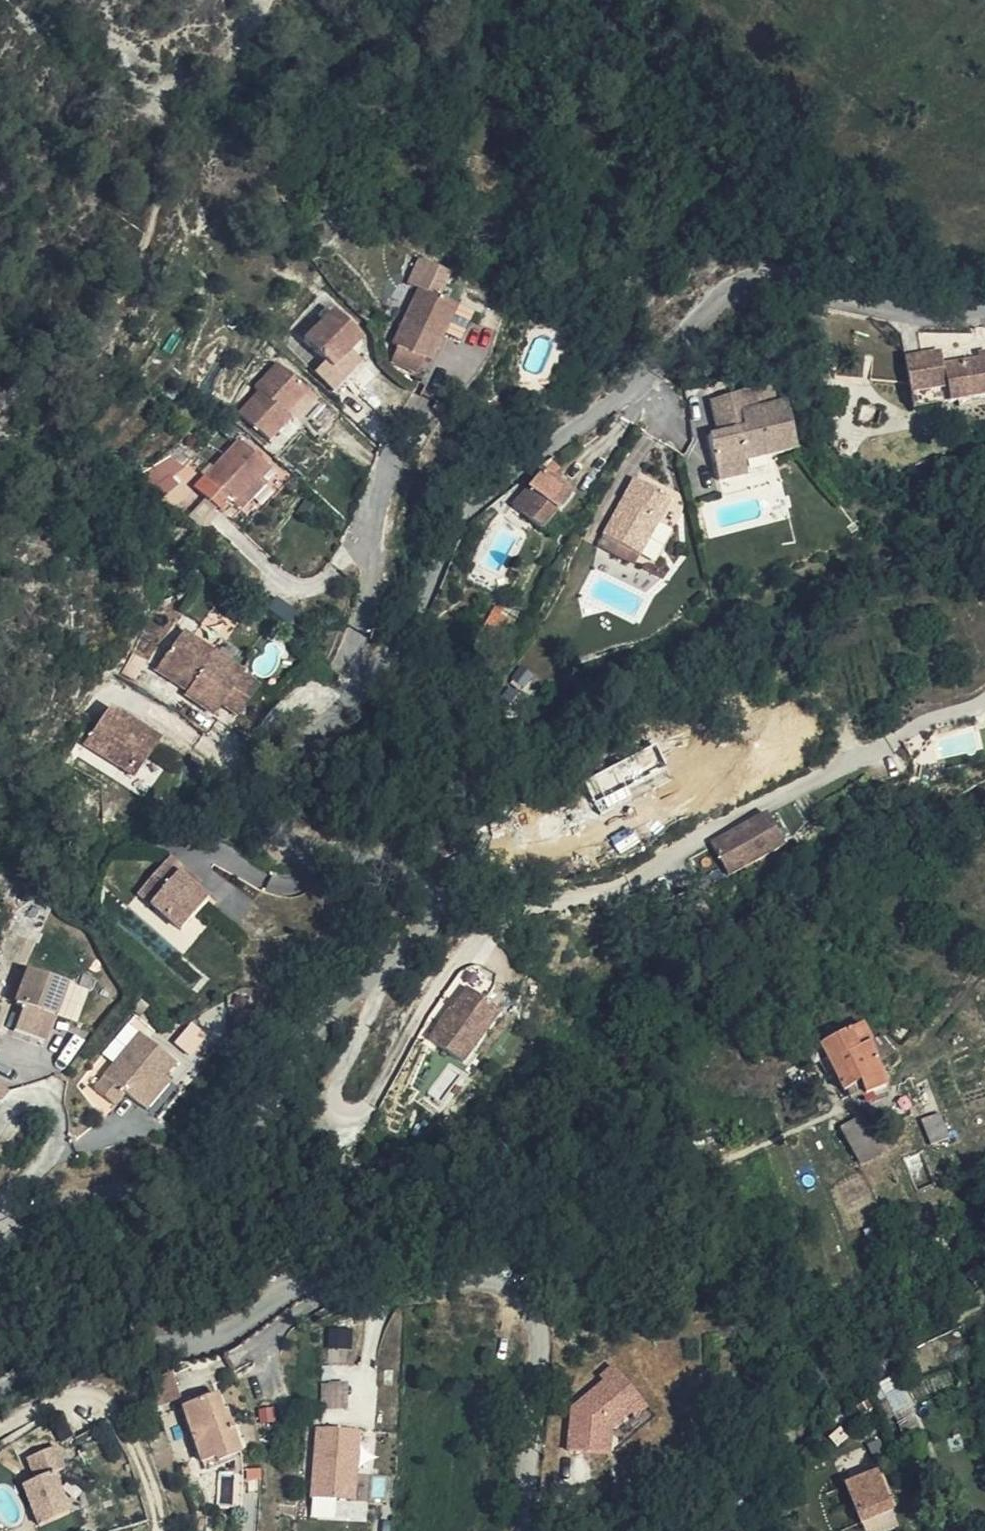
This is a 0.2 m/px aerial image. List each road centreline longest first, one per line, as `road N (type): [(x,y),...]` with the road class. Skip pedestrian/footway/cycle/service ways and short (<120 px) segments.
road 1 (residential): [(984,318),(963,323),(798,299),(734,304),(697,321),(598,414),(472,506),(397,646),(282,799),(300,840),(321,851),(415,868),(431,884),(437,907),(429,928),(319,1024),(244,1139),(58,1208),(0,1246)]
road 2 (residential): [(0,1381),(125,1342),(200,1344),(314,1283),(381,1286),(482,1277),(510,1285),(528,1297),(542,1332),(527,1530)]

